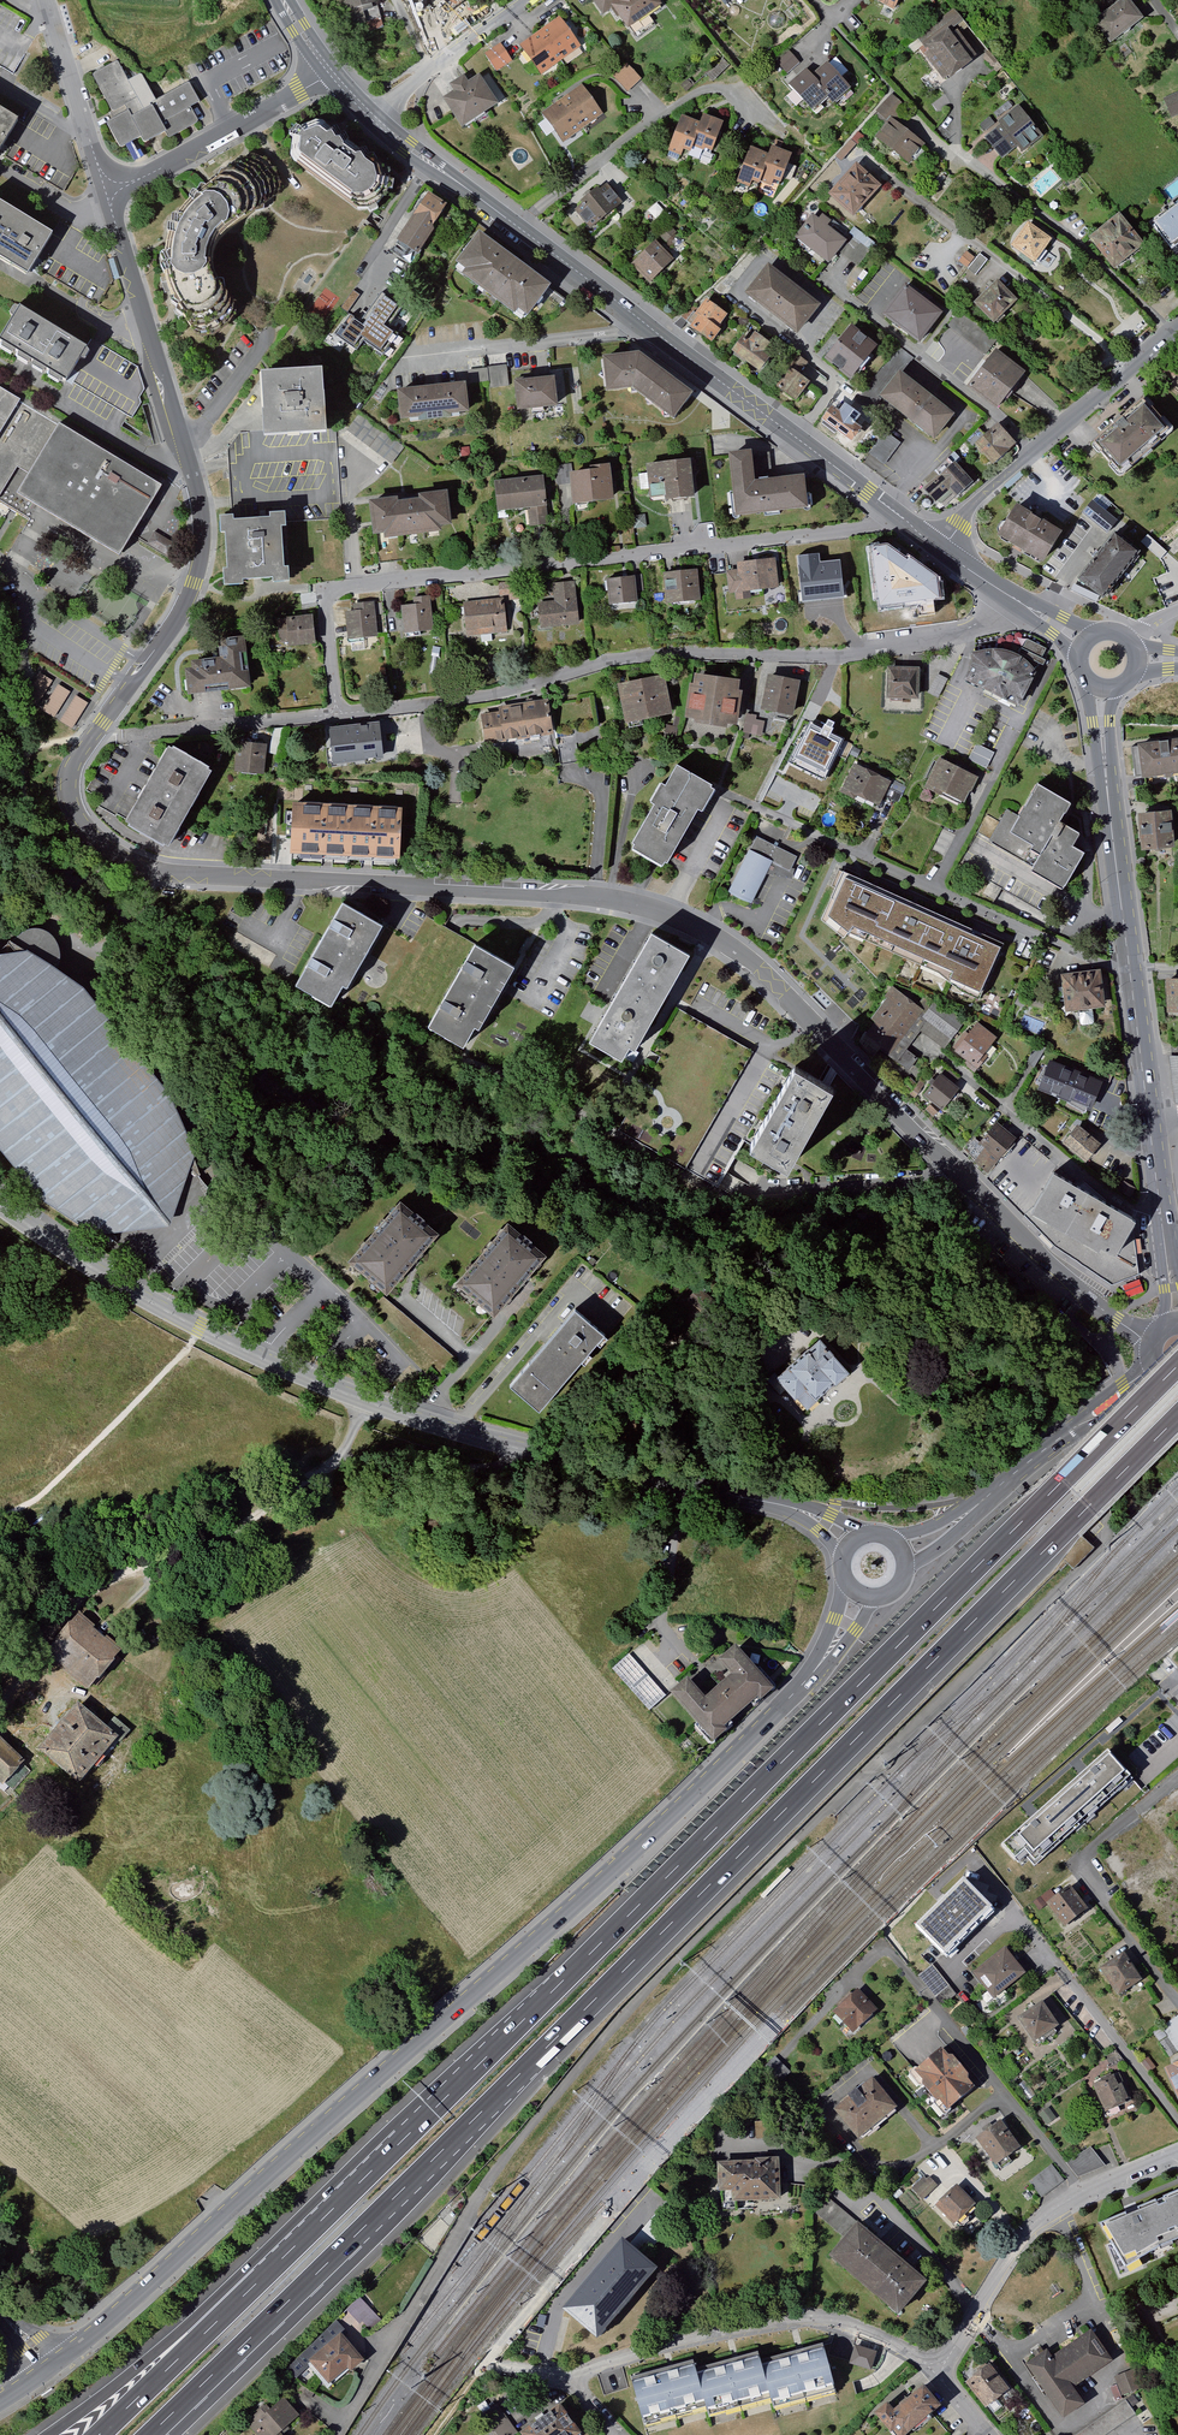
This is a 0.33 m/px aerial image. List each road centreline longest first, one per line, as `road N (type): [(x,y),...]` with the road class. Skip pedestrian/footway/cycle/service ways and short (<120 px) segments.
road 1 (residential): [(108,193),(186,441),(204,532),(176,619),(72,767),(70,797),(90,829),(154,871),(595,898),(669,915),(763,972),(955,1171)]
road 2 (motorway): [(151,2434),(1177,1417)]
road 3 (motorway): [(1177,1365),(225,2314)]
road 4 (secondary): [(48,2369),(592,1888),(809,1678)]
road 5 (tertiary): [(0,1206),(162,1310),(368,1401),(546,1452),(805,1510)]
road 6 (residential): [(333,718),(324,585),(871,528),(888,507)]
road 7 (residential): [(333,718),(501,694),(643,657),(807,659),(928,643),(969,632),(1010,597)]
road 8 (track): [(368,1401),(345,1440),(288,1494),(159,1569),(122,1576),(74,1603),(0,1675)]
road 9 (tertiary): [(888,507),(519,227)]
road 10 (residential): [(722,786),(1128,969)]
road 11 (residential): [(566,2377),(662,2342),(806,2319),(860,2330),(934,2371)]
road 12 (residential): [(934,2371),(1026,2236),(1084,2194),(1177,2155)]
road 13 (residential): [(1177,328),(970,507),(941,550)]
road 14 (residential): [(775,134),(727,94),(698,93),(519,227)]
road 15 (residential): [(922,1038),(1042,1144),(1132,1209),(1162,1220)]
road 16 (unclassified): [(335,2434),(478,2196)]
road 17 (residential): [(1153,1346),(1071,1283),(955,1171)]
road 18 (residential): [(111,731),(145,736),(333,718)]
road 19 (motorway): [(225,2314),(47,2434)]
road 20 (secondary): [(1128,969),(1105,760)]
road 21 (residential): [(108,193),(45,0)]
road 22 (residential): [(370,113),(527,0)]
road 23 (tertiary): [(519,227),(370,113)]
road 24 (motorway): [(225,2314),(98,2434)]
road 25 (secondary): [(992,1492),(1126,1385)]
road 26 (secondary): [(1140,1055),(1162,1220)]
road 27 (residential): [(1076,1860),(1177,1775)]
road 28 (residential): [(221,134),(108,193)]
road 29 (residential): [(221,134),(331,74)]

